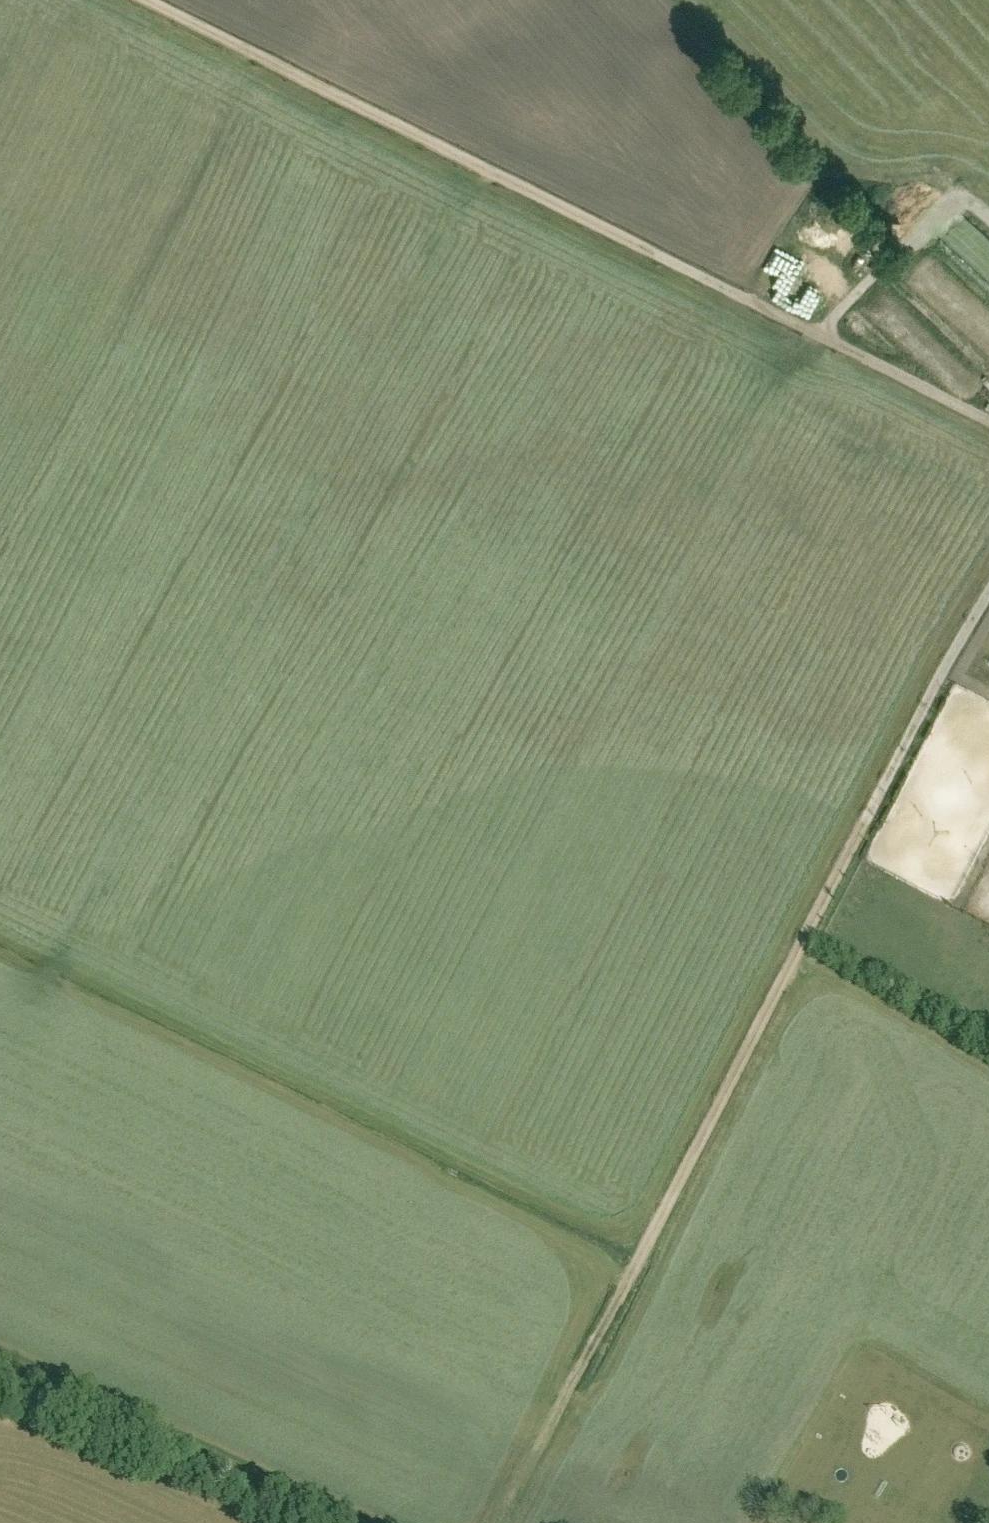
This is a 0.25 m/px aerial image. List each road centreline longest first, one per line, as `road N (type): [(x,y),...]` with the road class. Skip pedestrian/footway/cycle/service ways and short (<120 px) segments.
road 1 (track): [(988,419),(145,0)]
road 2 (track): [(854,847),(642,1266),(627,1277),(597,1278)]
road 3 (track): [(577,1379),(501,1522)]
road 4 (track): [(627,1277),(577,1379),(540,1385)]

